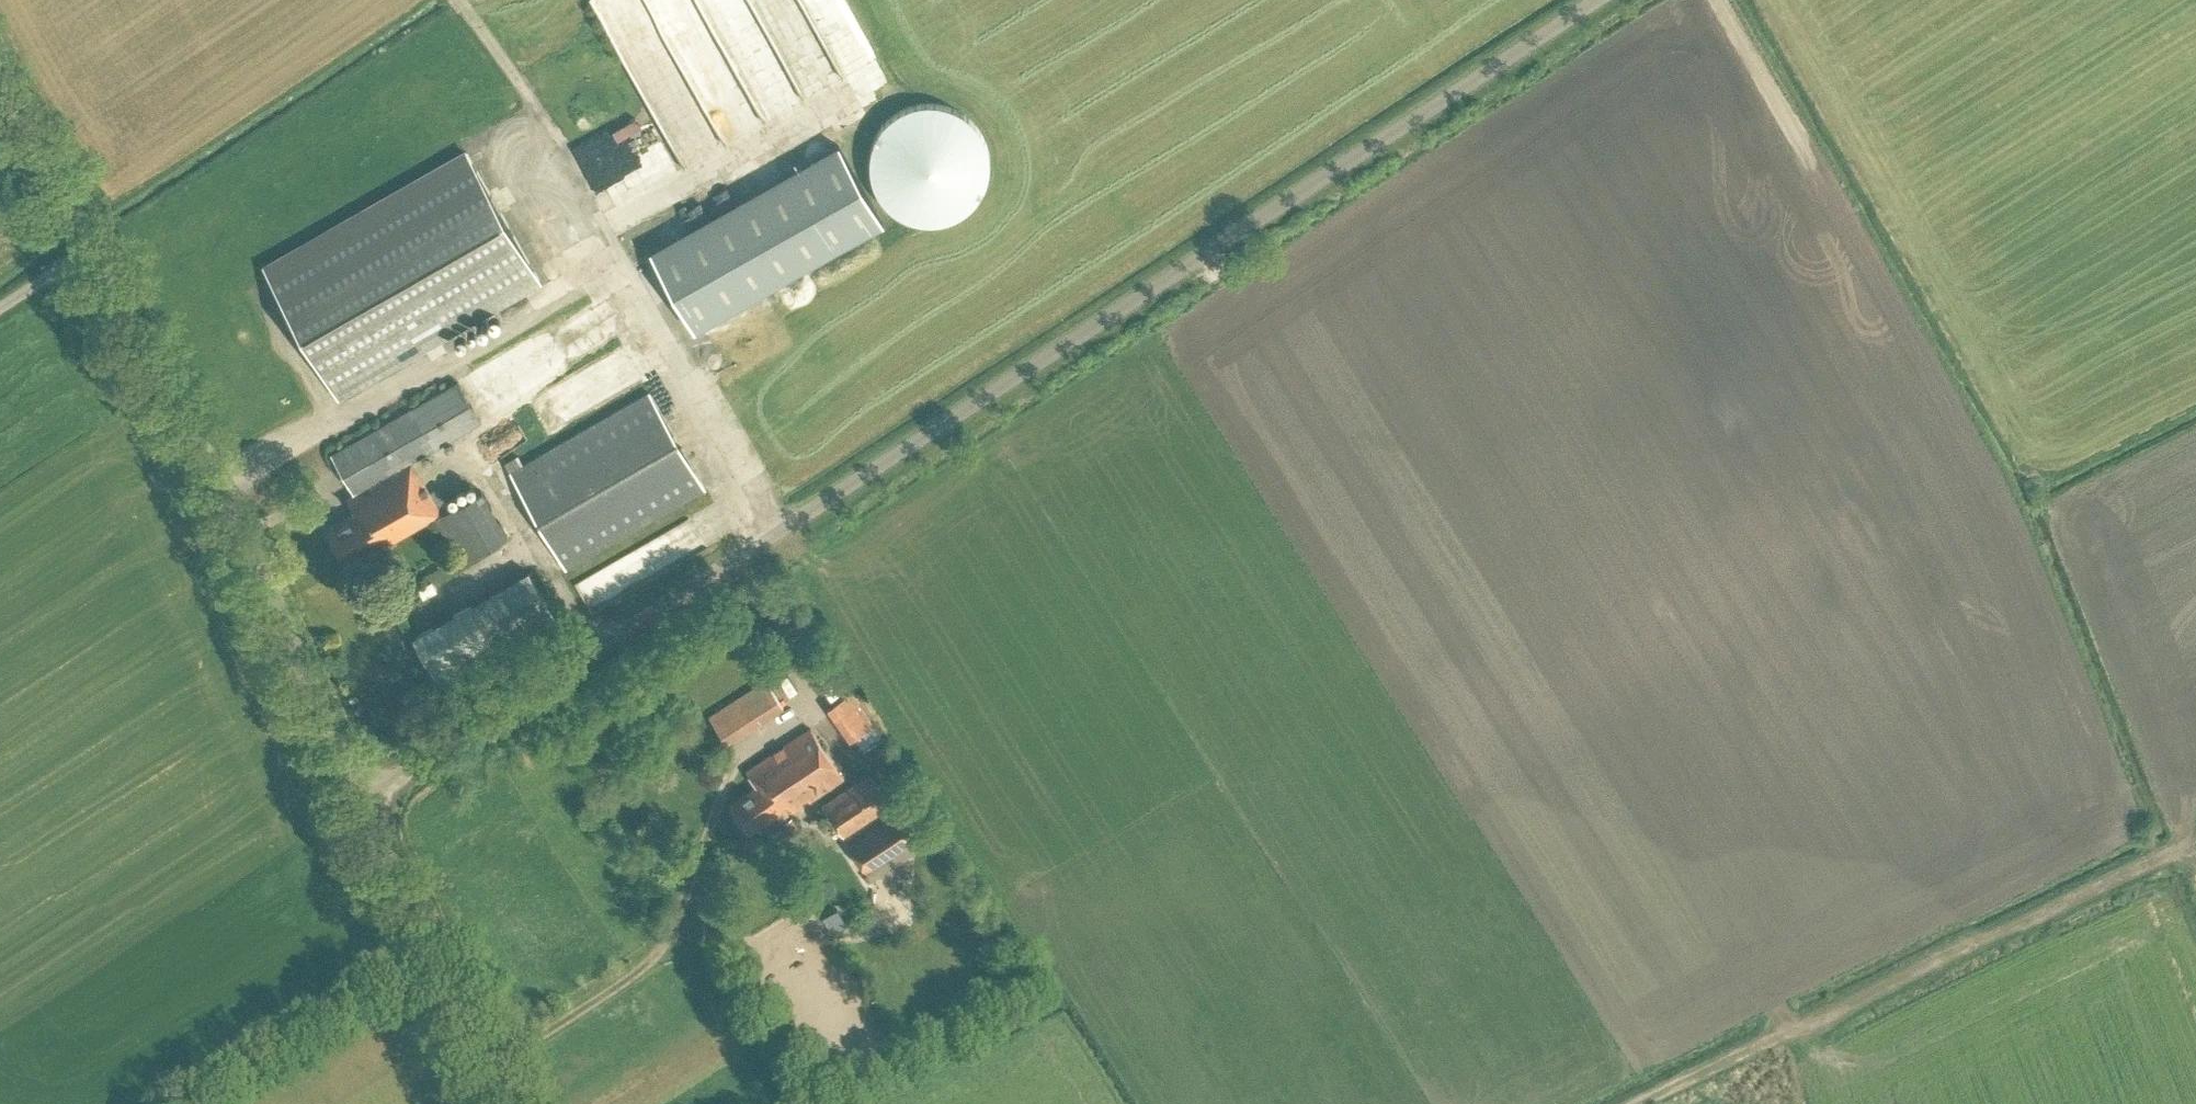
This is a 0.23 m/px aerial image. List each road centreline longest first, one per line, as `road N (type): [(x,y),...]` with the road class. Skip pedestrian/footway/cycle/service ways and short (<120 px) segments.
road 1 (unclassified): [(363,794),(1590,0)]
road 2 (tertiary): [(363,794),(201,443),(0,78)]
road 3 (tertiary): [(497,1103),(363,794)]
road 4 (track): [(481,1068),(637,973),(664,946),(706,843)]

